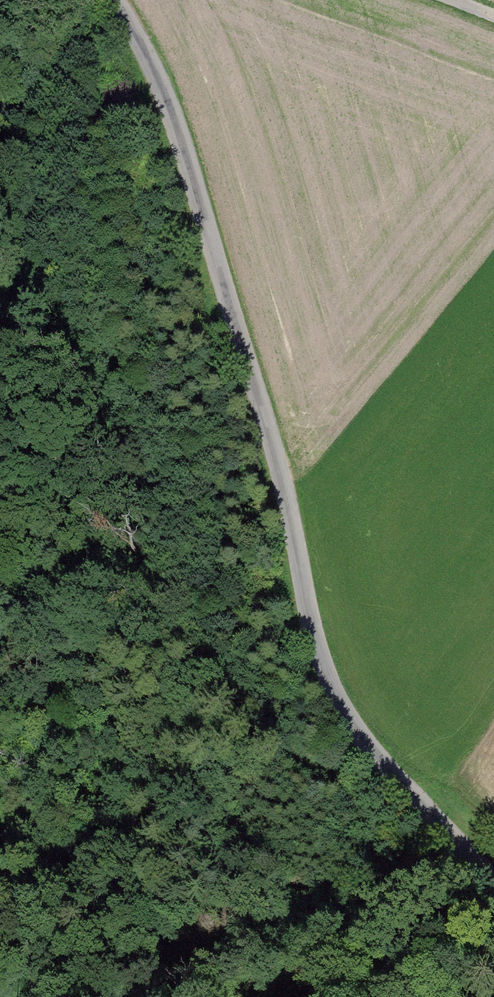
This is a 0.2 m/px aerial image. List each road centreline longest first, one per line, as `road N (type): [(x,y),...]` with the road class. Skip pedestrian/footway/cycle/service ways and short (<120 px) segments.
road 1 (unclassified): [(117,0),(164,92),(212,242),(281,475),(332,694),(357,735),(493,884)]
road 2 (track): [(0,818),(31,908),(34,996)]

